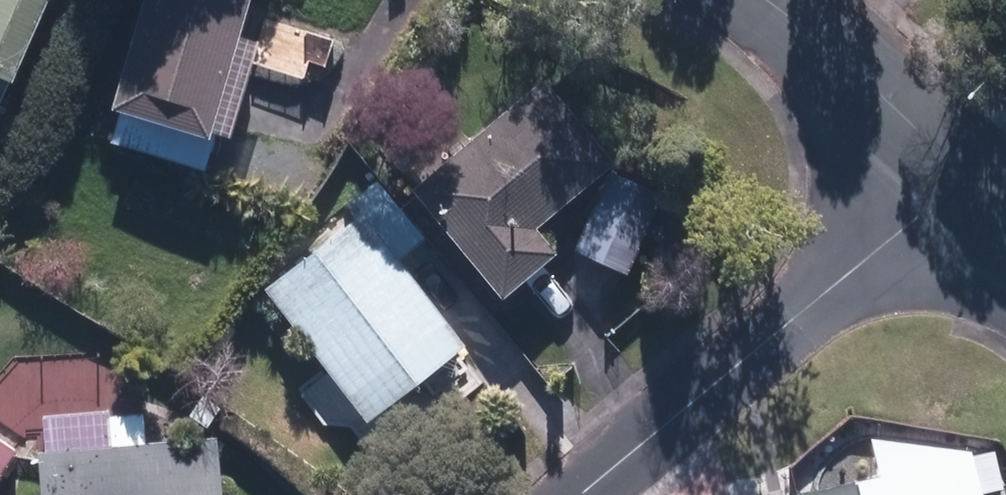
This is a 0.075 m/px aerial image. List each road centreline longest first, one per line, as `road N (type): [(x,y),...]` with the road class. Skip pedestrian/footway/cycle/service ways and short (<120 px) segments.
road 1 (residential): [(970,181),(642,436),(584,494)]
road 2 (residential): [(771,0),(970,181)]

